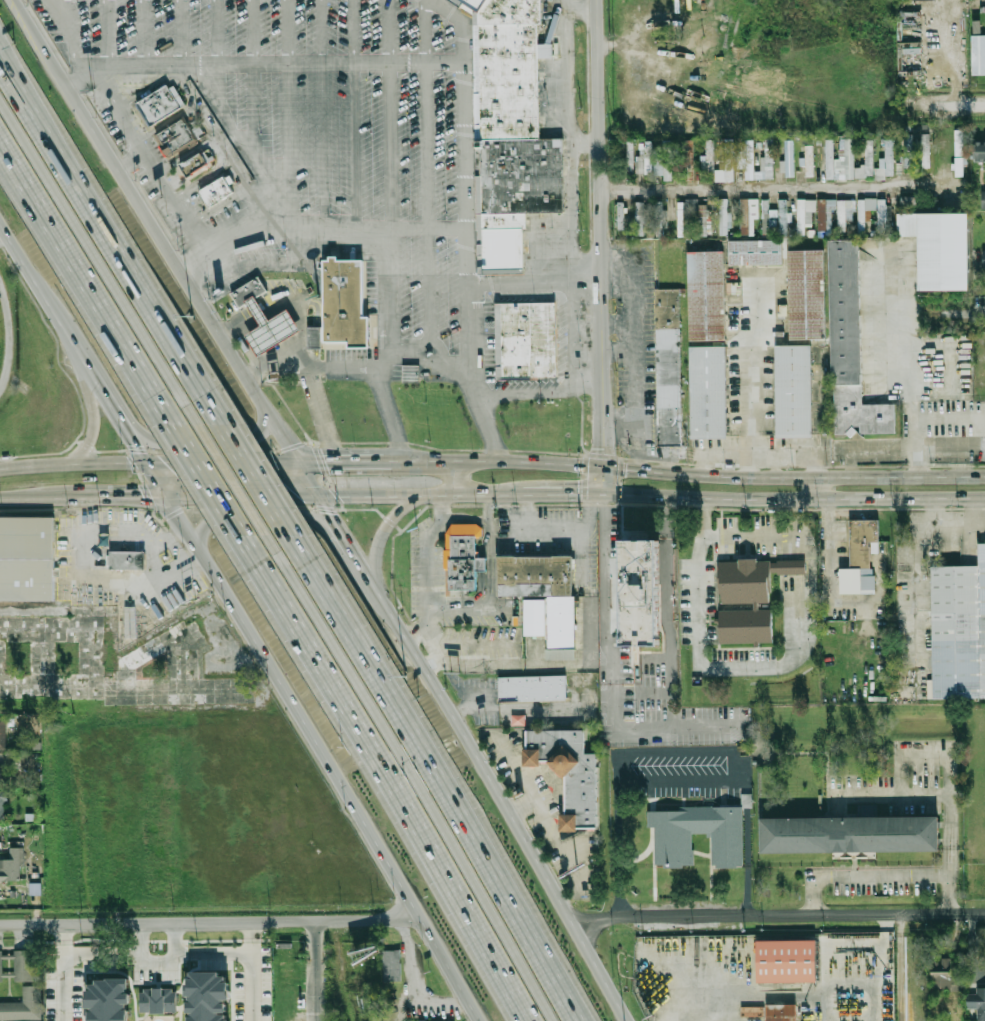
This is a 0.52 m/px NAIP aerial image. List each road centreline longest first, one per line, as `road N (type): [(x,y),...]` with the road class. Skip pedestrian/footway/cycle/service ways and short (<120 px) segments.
road 1 (primary): [(164,497),(480,1020)]
road 2 (motorway): [(555,1020),(267,536)]
road 3 (motorway): [(580,1020),(294,535)]
road 4 (motorway): [(241,537),(530,1020)]
road 5 (primary): [(320,496),(52,60)]
road 6 (tertiary): [(602,467),(595,0)]
road 7 (residential): [(0,924),(423,922)]
road 8 (motorway): [(223,423),(12,69)]
road 9 (primary): [(577,926),(367,579)]
road 10 (motorway): [(199,426),(0,99)]
road 11 (secondary): [(984,476),(751,478),(602,467)]
road 12 (secondary): [(603,494),(984,500)]
road 13 (residential): [(619,918),(984,914)]
road 14 (motorway): [(0,143),(173,426)]
road 15 (secondary): [(602,467),(385,463)]
road 16 (secondary): [(320,496),(527,492)]
road 17 (primary): [(0,224),(97,384)]
road 18 (primary): [(126,431),(152,440),(251,437),(264,426),(259,398)]
road 19 (primary): [(336,526),(225,517),(209,522),(196,547)]
road 20 (secondary): [(164,497),(320,496)]
road 21 (secondary): [(301,463),(145,464)]
road 22 (secondary): [(145,464),(0,468)]
road 23 (motorway): [(294,535),(223,423)]
road 24 (primary): [(93,378),(85,448),(27,466)]
road 25 (motorway): [(173,426),(241,537)]
road 26 (motorway): [(267,536),(199,426)]
road 27 (secondary): [(39,497),(164,497)]

